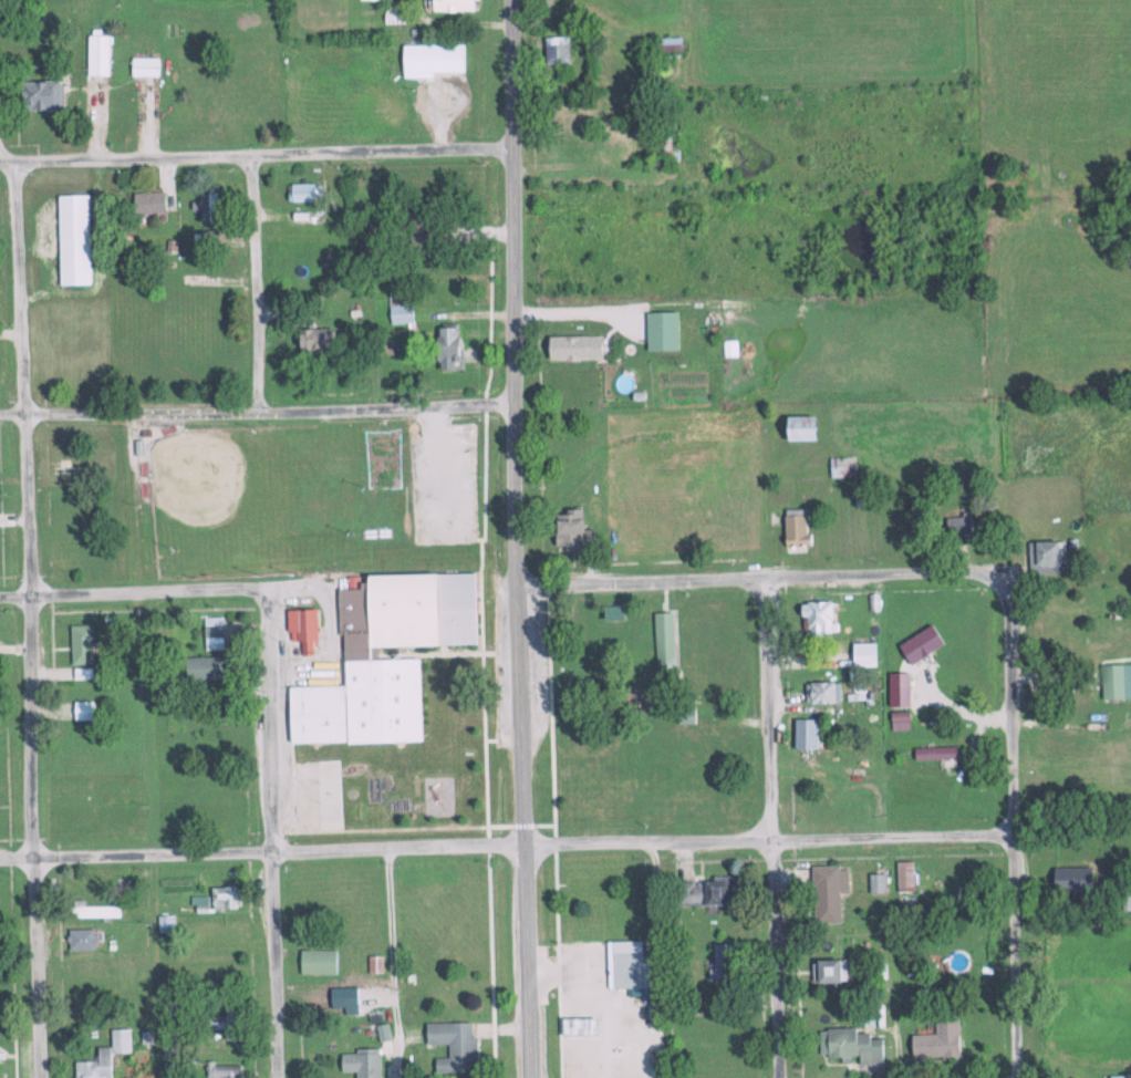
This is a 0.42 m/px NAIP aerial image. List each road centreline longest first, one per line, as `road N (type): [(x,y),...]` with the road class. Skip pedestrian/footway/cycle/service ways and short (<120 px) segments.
road 1 (secondary): [(531,1077),(509,0)]
road 2 (residential): [(1015,835),(0,860)]
road 3 (residential): [(41,1077),(12,160)]
road 4 (residential): [(0,414),(513,403)]
road 5 (residential): [(510,148),(0,161)]
road 6 (residential): [(776,1077),(761,578)]
road 7 (residential): [(1007,591),(977,570),(518,587)]
road 8 (residential): [(277,1077),(268,589)]
road 9 (residential): [(1018,1077),(1007,591)]
road 10 (residential): [(0,596),(268,589)]
road 11 (residential): [(257,408),(249,155)]

